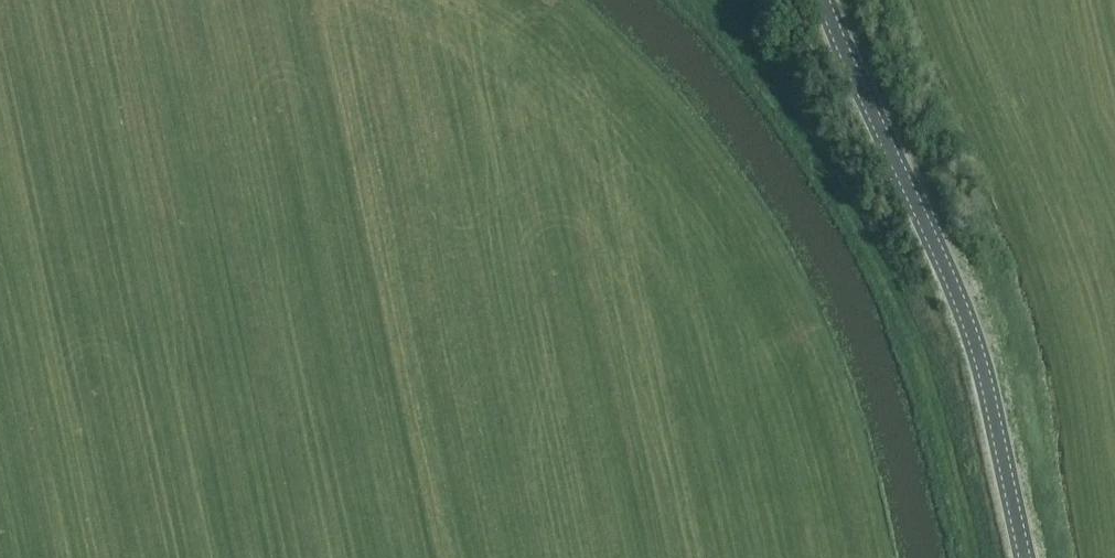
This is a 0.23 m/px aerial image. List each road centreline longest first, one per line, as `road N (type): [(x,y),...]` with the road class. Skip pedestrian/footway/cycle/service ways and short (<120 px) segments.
road 1 (unclassified): [(1027,557),(972,324),(825,0)]

